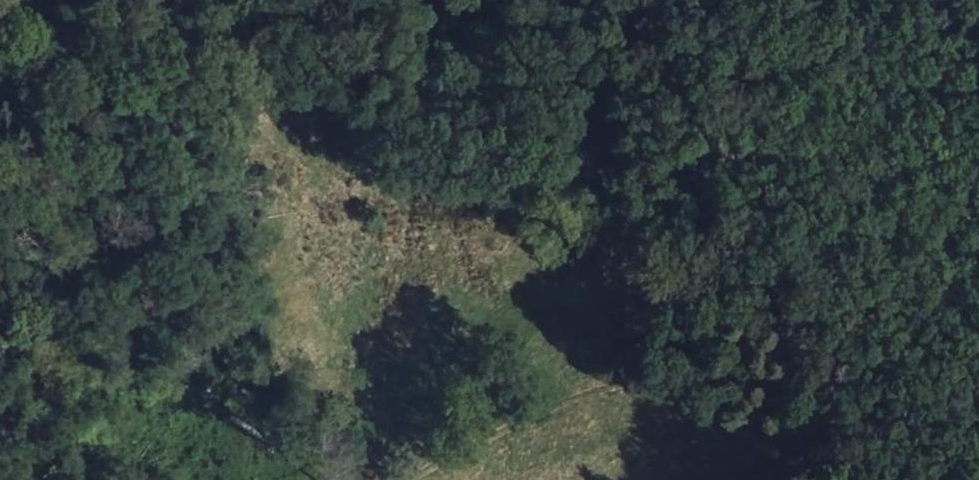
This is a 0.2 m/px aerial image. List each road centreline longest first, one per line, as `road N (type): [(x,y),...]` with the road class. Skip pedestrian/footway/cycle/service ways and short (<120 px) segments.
road 1 (track): [(807,479),(834,442),(838,422),(830,410),(764,411),(654,373),(610,377),(513,420),(414,479)]

